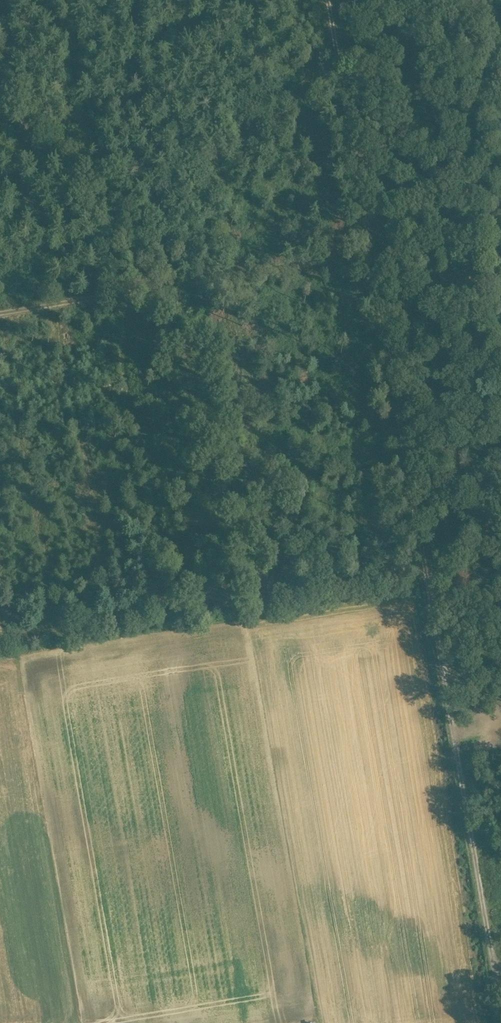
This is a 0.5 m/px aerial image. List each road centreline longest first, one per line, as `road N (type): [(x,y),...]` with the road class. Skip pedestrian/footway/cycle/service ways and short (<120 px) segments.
road 1 (track): [(330,0),(499,1022)]
road 2 (track): [(373,268),(0,323)]

